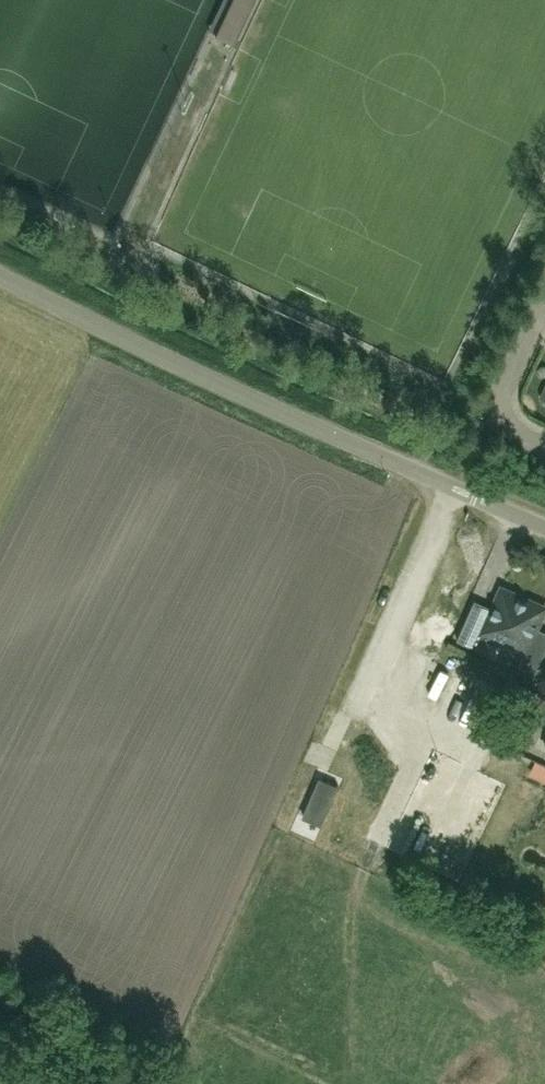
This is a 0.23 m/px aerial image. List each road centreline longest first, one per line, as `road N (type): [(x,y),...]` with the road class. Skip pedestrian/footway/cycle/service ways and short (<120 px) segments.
road 1 (unclassified): [(544,527),(0,276)]
road 2 (unclassified): [(544,444),(500,415),(544,302)]

